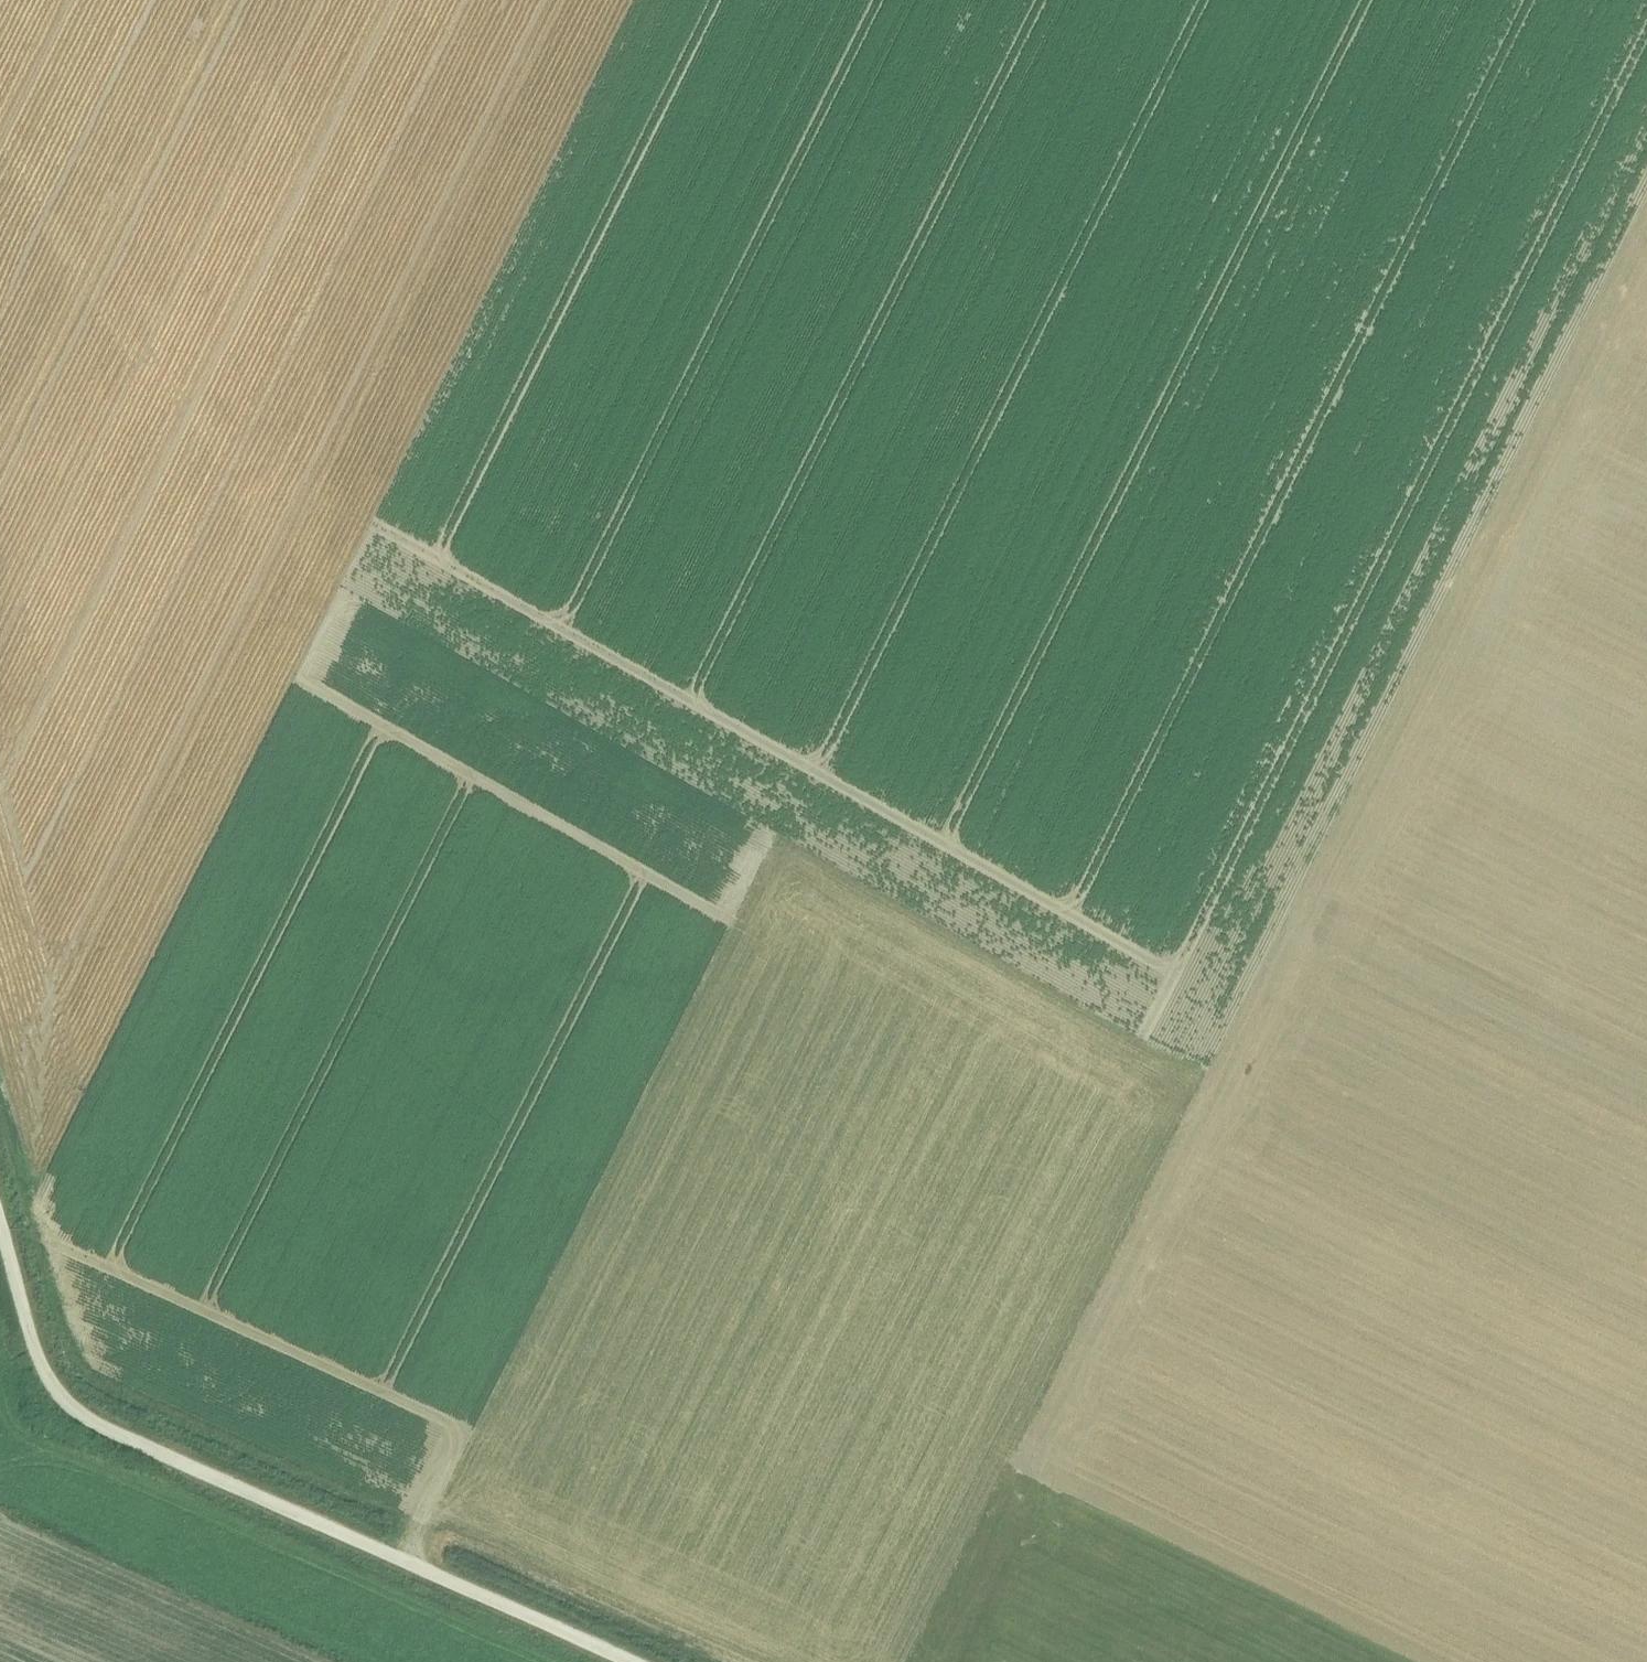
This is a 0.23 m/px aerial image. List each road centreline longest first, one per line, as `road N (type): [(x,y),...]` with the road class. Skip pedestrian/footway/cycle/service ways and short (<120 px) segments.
road 1 (unclassified): [(633,1661),(70,1404),(32,1334),(0,1221)]

